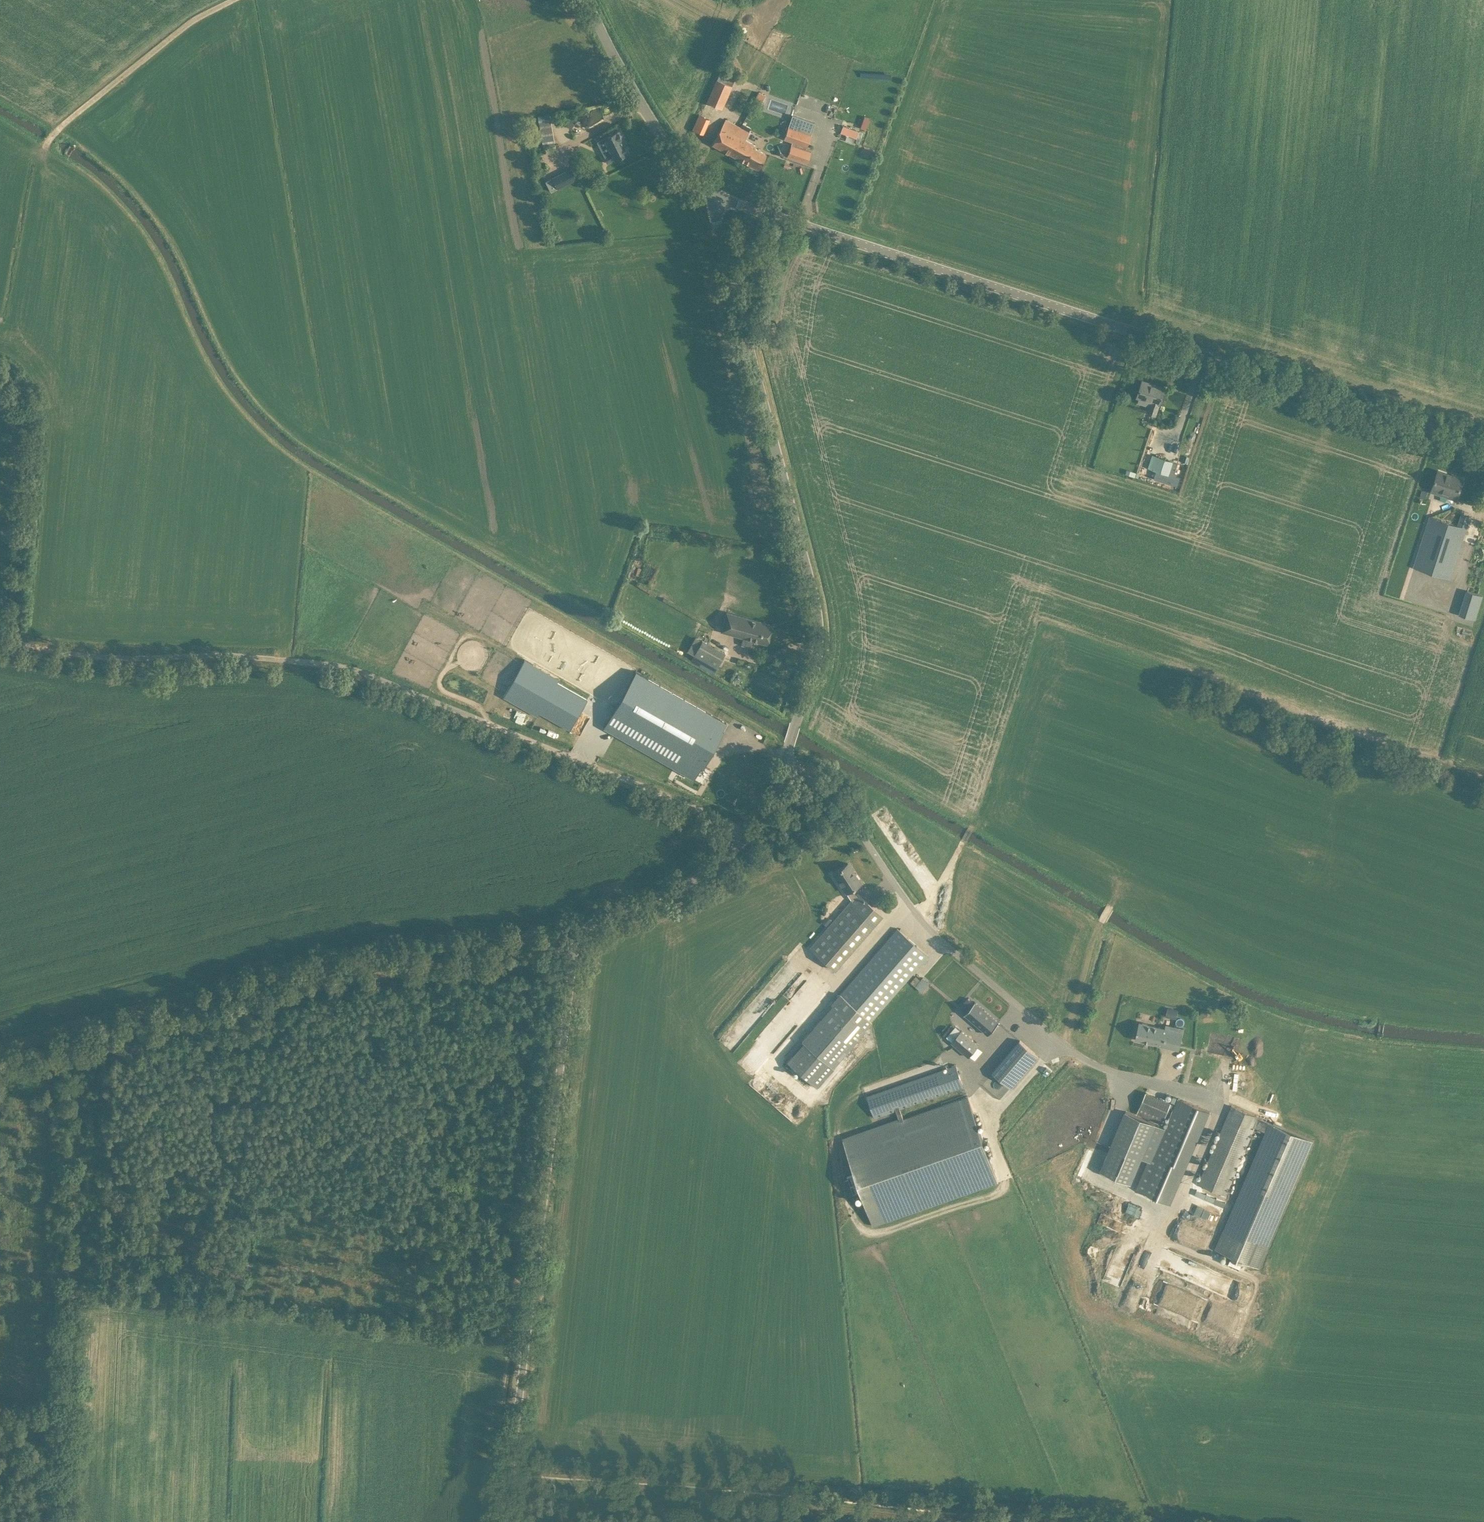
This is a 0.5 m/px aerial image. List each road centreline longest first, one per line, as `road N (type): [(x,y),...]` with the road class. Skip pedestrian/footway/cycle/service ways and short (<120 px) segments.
road 1 (unclassified): [(1483,448),(709,198)]
road 2 (unclassified): [(505,1521),(586,945),(604,922),(702,886),(756,832)]
road 3 (unclassified): [(756,832),(375,678),(303,657),(74,652),(0,636)]
road 4 (track): [(918,920),(982,806),(1136,337)]
road 5 (unclassified): [(783,768),(819,650),(820,612),(709,198)]
road 6 (track): [(509,1480),(967,1521)]
road 7 (unclassified): [(1085,1067),(937,945),(834,808),(783,768)]
road 8 (track): [(11,639),(29,421),(18,389),(0,374)]
road 9 (track): [(237,0),(187,28),(60,129),(46,155)]
road 10 (unclassified): [(709,198),(678,163),(587,0)]

